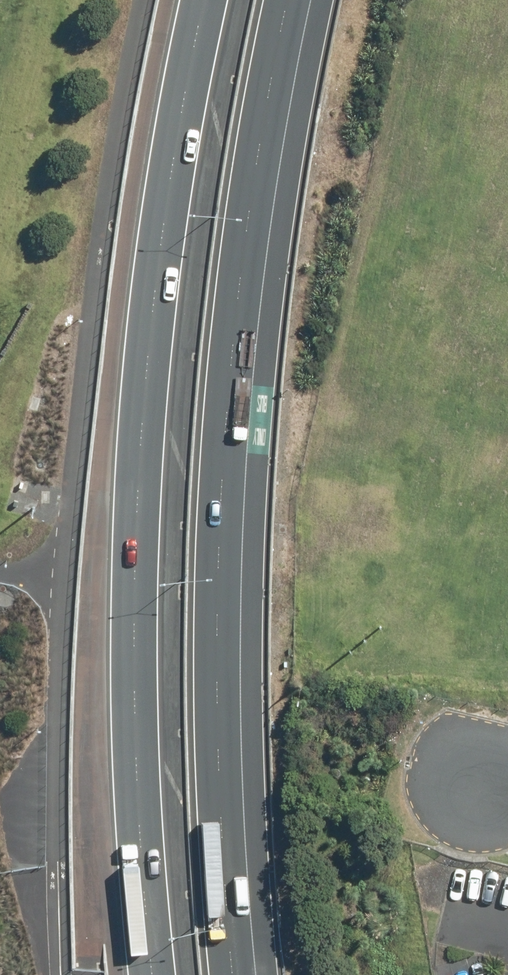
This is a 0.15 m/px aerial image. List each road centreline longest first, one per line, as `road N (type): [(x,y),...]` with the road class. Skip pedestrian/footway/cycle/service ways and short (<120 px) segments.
road 1 (motorway): [(279,0),(259,87),(215,487),(211,744),(235,974)]
road 2 (motorway): [(151,974),(127,694),(126,535),(159,175),(186,0)]
road 3 (track): [(52,934),(21,868),(20,767)]

